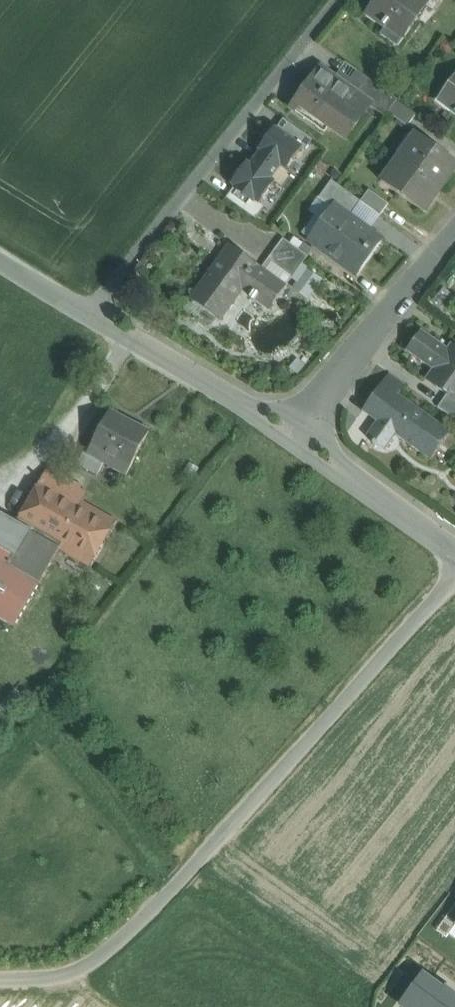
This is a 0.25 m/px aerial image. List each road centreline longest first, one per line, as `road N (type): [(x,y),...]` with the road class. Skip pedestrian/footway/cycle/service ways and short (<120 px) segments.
road 1 (track): [(0,978),(79,975),(454,578)]
road 2 (residential): [(91,315),(338,0)]
road 3 (residential): [(283,436),(454,227)]
road 4 (residential): [(283,436),(91,315)]
road 5 (residential): [(454,556),(283,436)]

